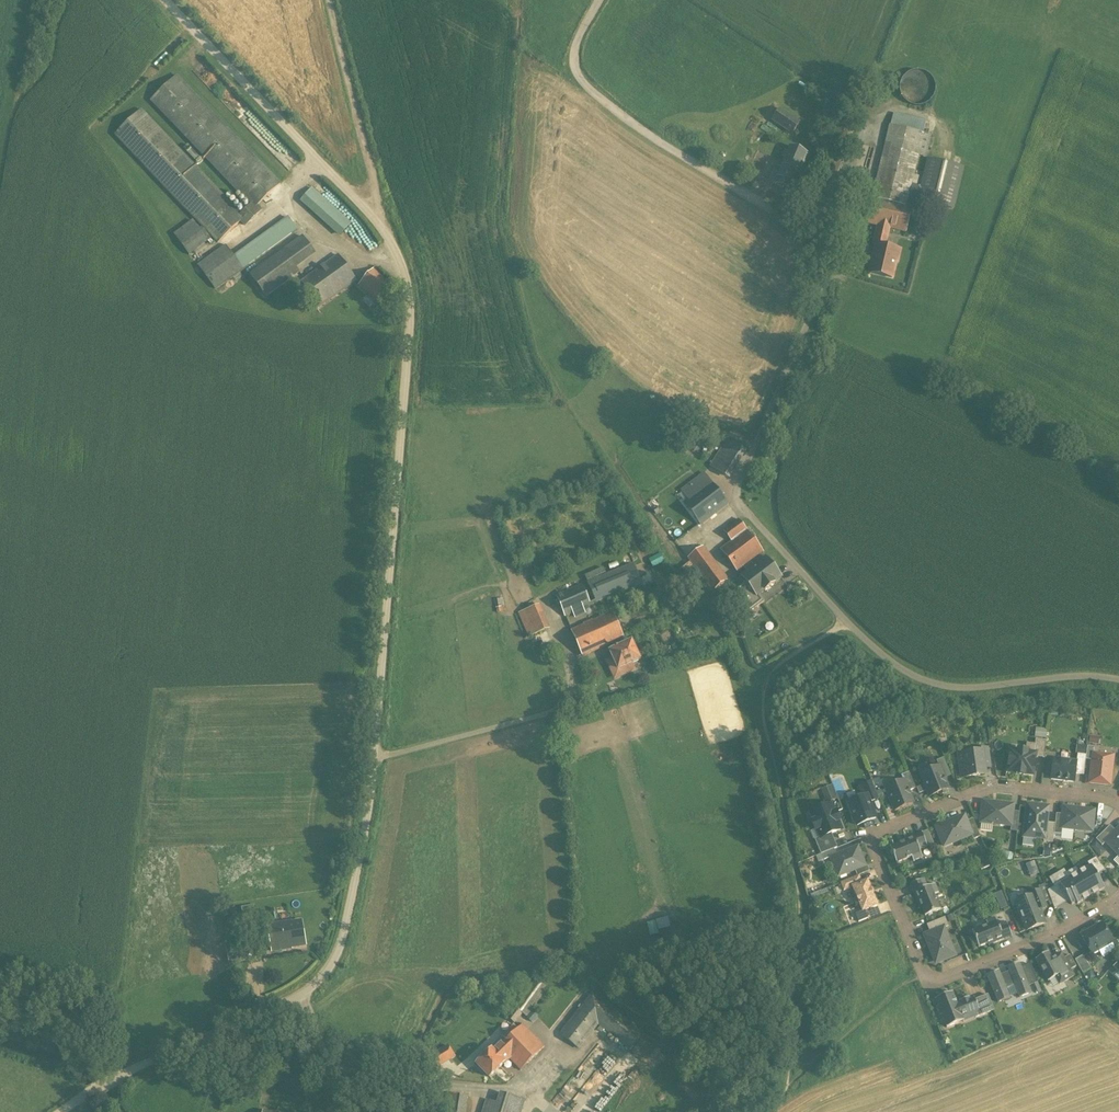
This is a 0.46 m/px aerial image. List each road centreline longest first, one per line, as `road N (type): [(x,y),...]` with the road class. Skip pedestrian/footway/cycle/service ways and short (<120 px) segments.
road 1 (unclassified): [(61,1111),(318,982),(350,909),(375,759),(410,324),(402,263),(389,234),(163,0)]
road 2 (residential): [(1112,905),(935,981),(921,970),(875,838),(997,785),(1118,802)]
road 3 (residential): [(846,619),(759,683),(800,898),(787,1084),(760,1111)]
road 4 (unclassified): [(770,209),(814,254),(820,283),(739,498),(846,619)]
road 5 (track): [(770,209),(591,93),(573,51),(599,0)]
road 6 (unclassified): [(846,619),(887,661),(925,682),(965,690),(1118,680)]
road 7 (track): [(327,0),(389,234)]
road 8 (residential): [(754,1111),(577,959)]

